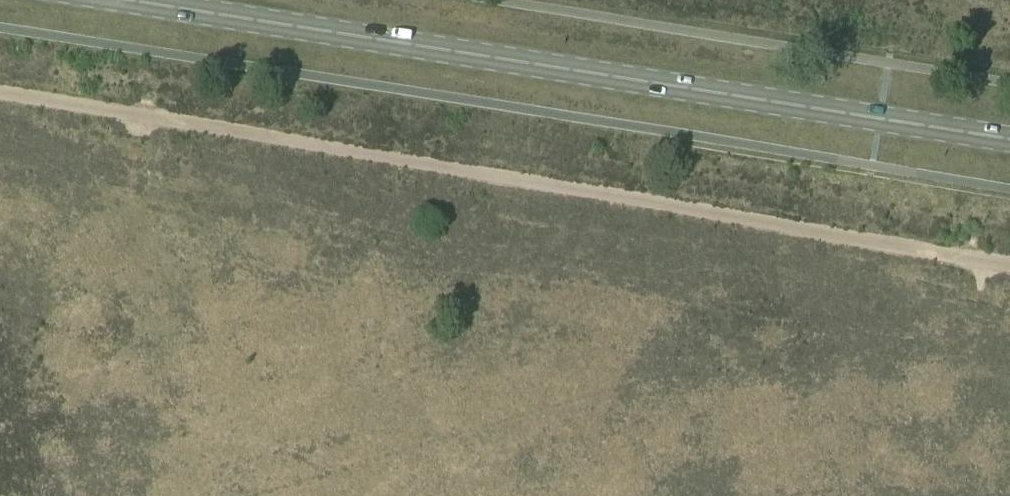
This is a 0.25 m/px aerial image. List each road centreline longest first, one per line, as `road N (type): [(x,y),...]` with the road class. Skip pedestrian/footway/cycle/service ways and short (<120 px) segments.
road 1 (track): [(1009,266),(0,91)]
road 2 (primary): [(1009,140),(126,0)]

